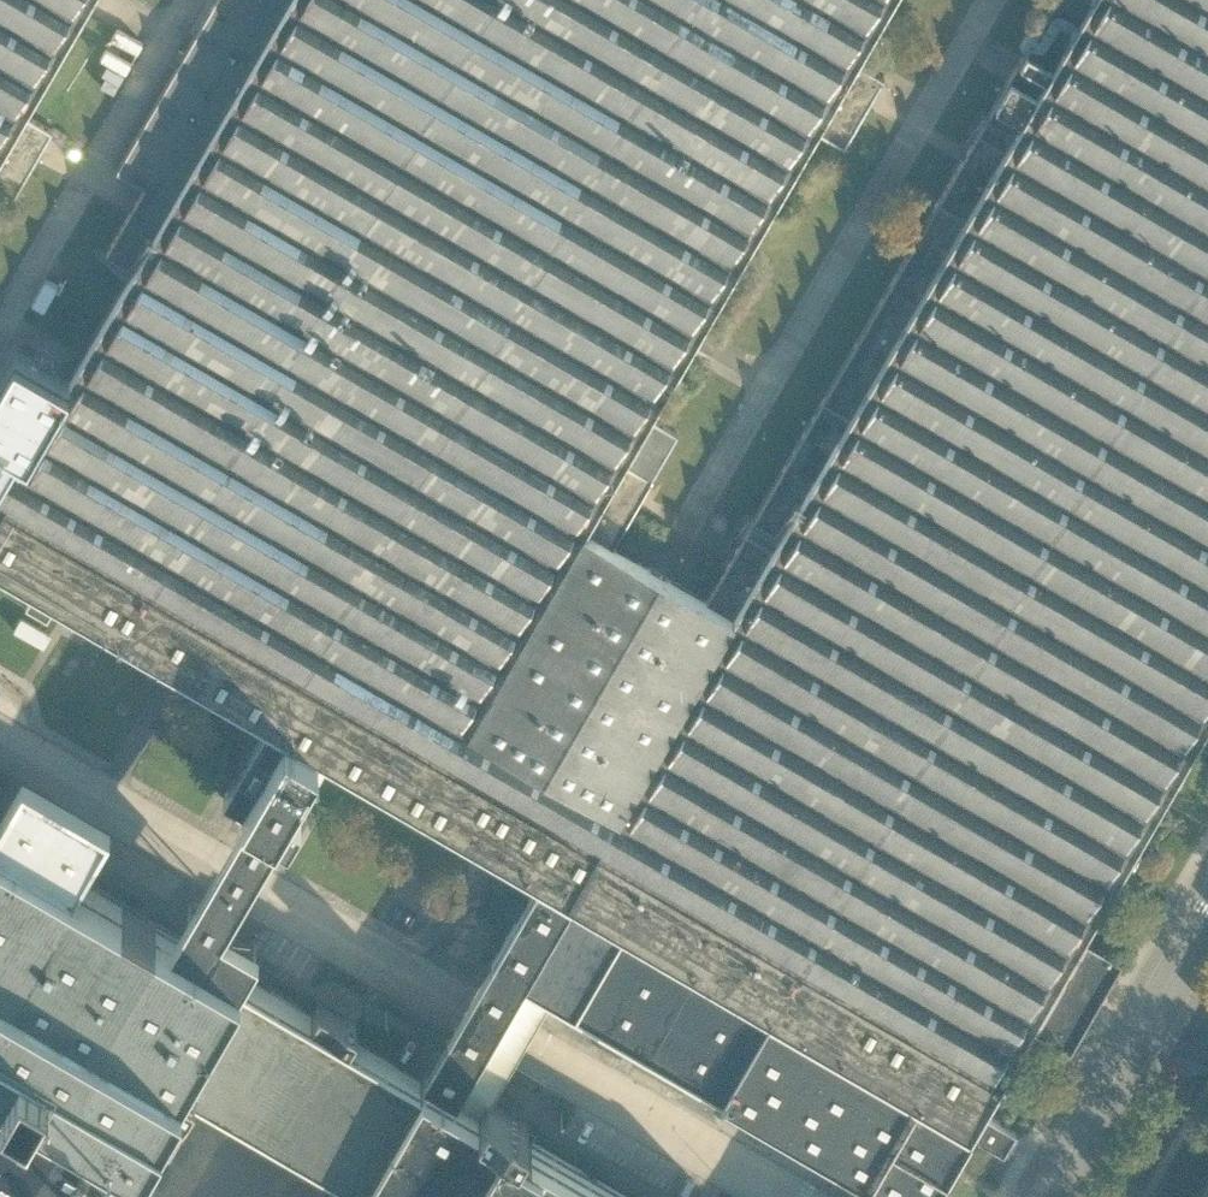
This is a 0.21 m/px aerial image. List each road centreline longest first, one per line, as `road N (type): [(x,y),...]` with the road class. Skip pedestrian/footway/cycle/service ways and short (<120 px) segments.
road 1 (unclassified): [(0,736),(797,1196)]
road 2 (unclassified): [(1207,916),(1044,1196)]

